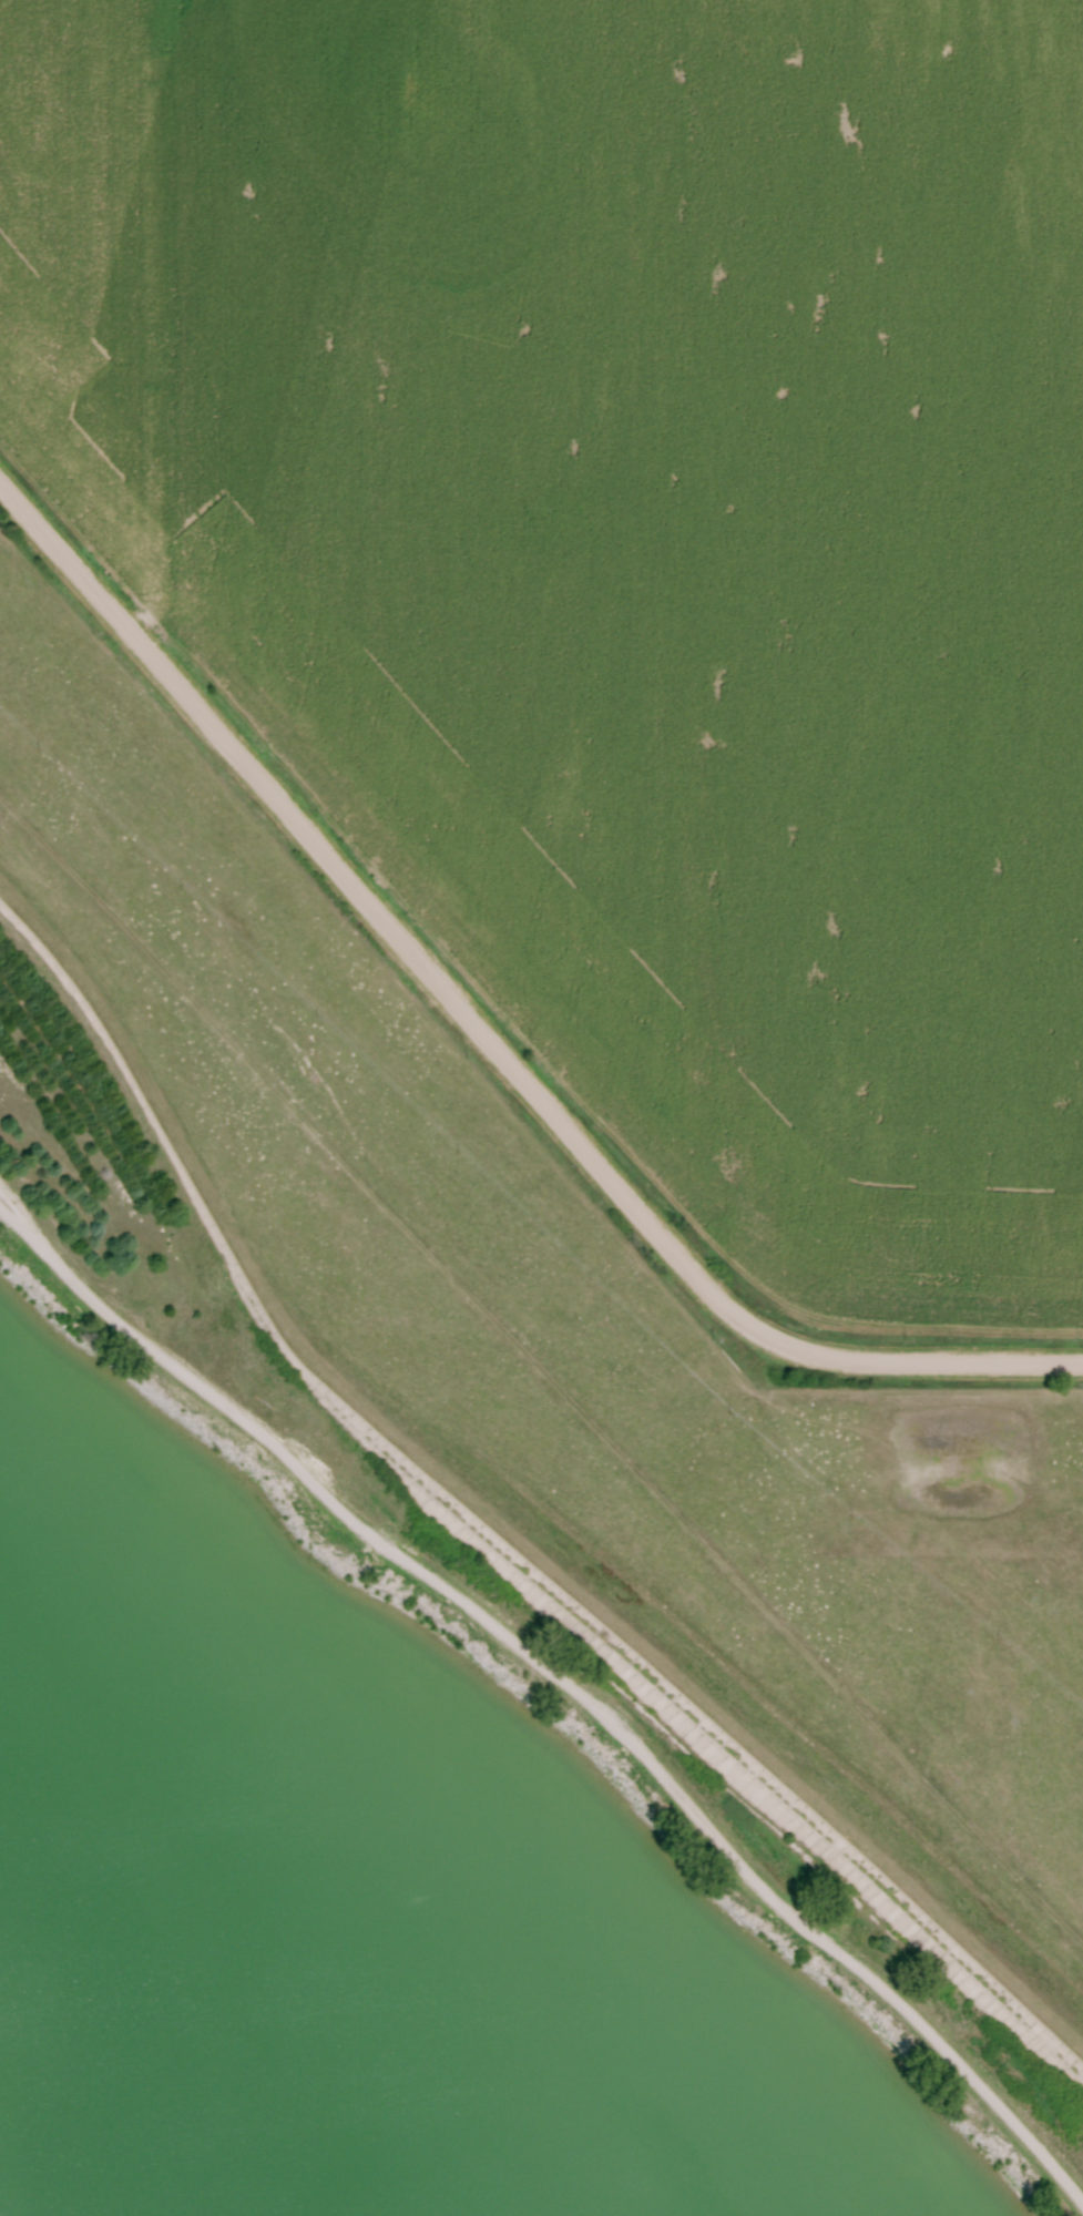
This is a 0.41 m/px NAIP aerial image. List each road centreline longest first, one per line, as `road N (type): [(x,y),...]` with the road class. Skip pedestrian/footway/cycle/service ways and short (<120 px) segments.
road 1 (tertiary): [(1082,1366),(862,1365),(826,1360),(749,1327),(695,1276),(0,482)]

